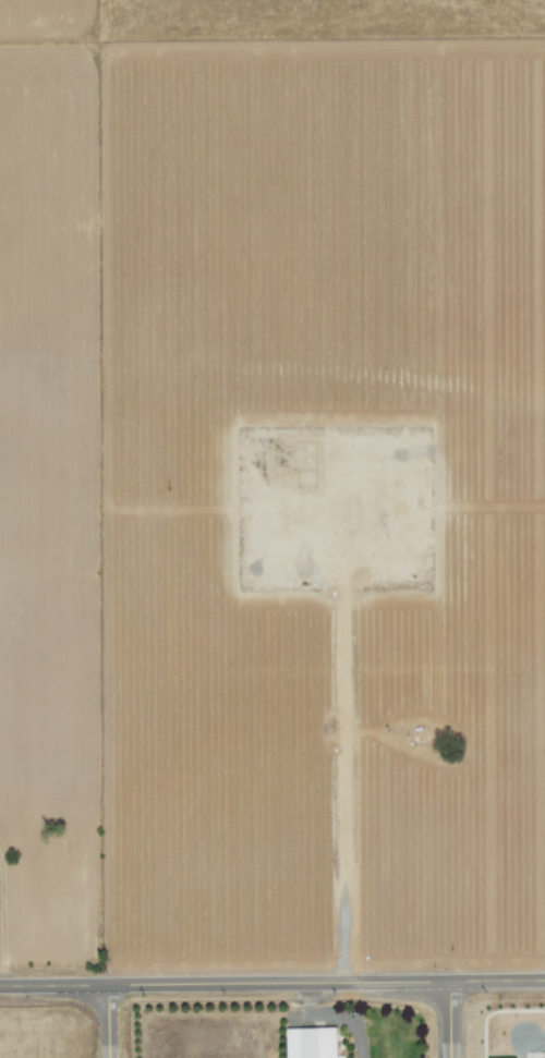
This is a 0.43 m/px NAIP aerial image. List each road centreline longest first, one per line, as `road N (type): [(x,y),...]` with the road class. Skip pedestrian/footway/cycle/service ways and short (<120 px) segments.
road 1 (tertiary): [(0,986),(544,981)]

